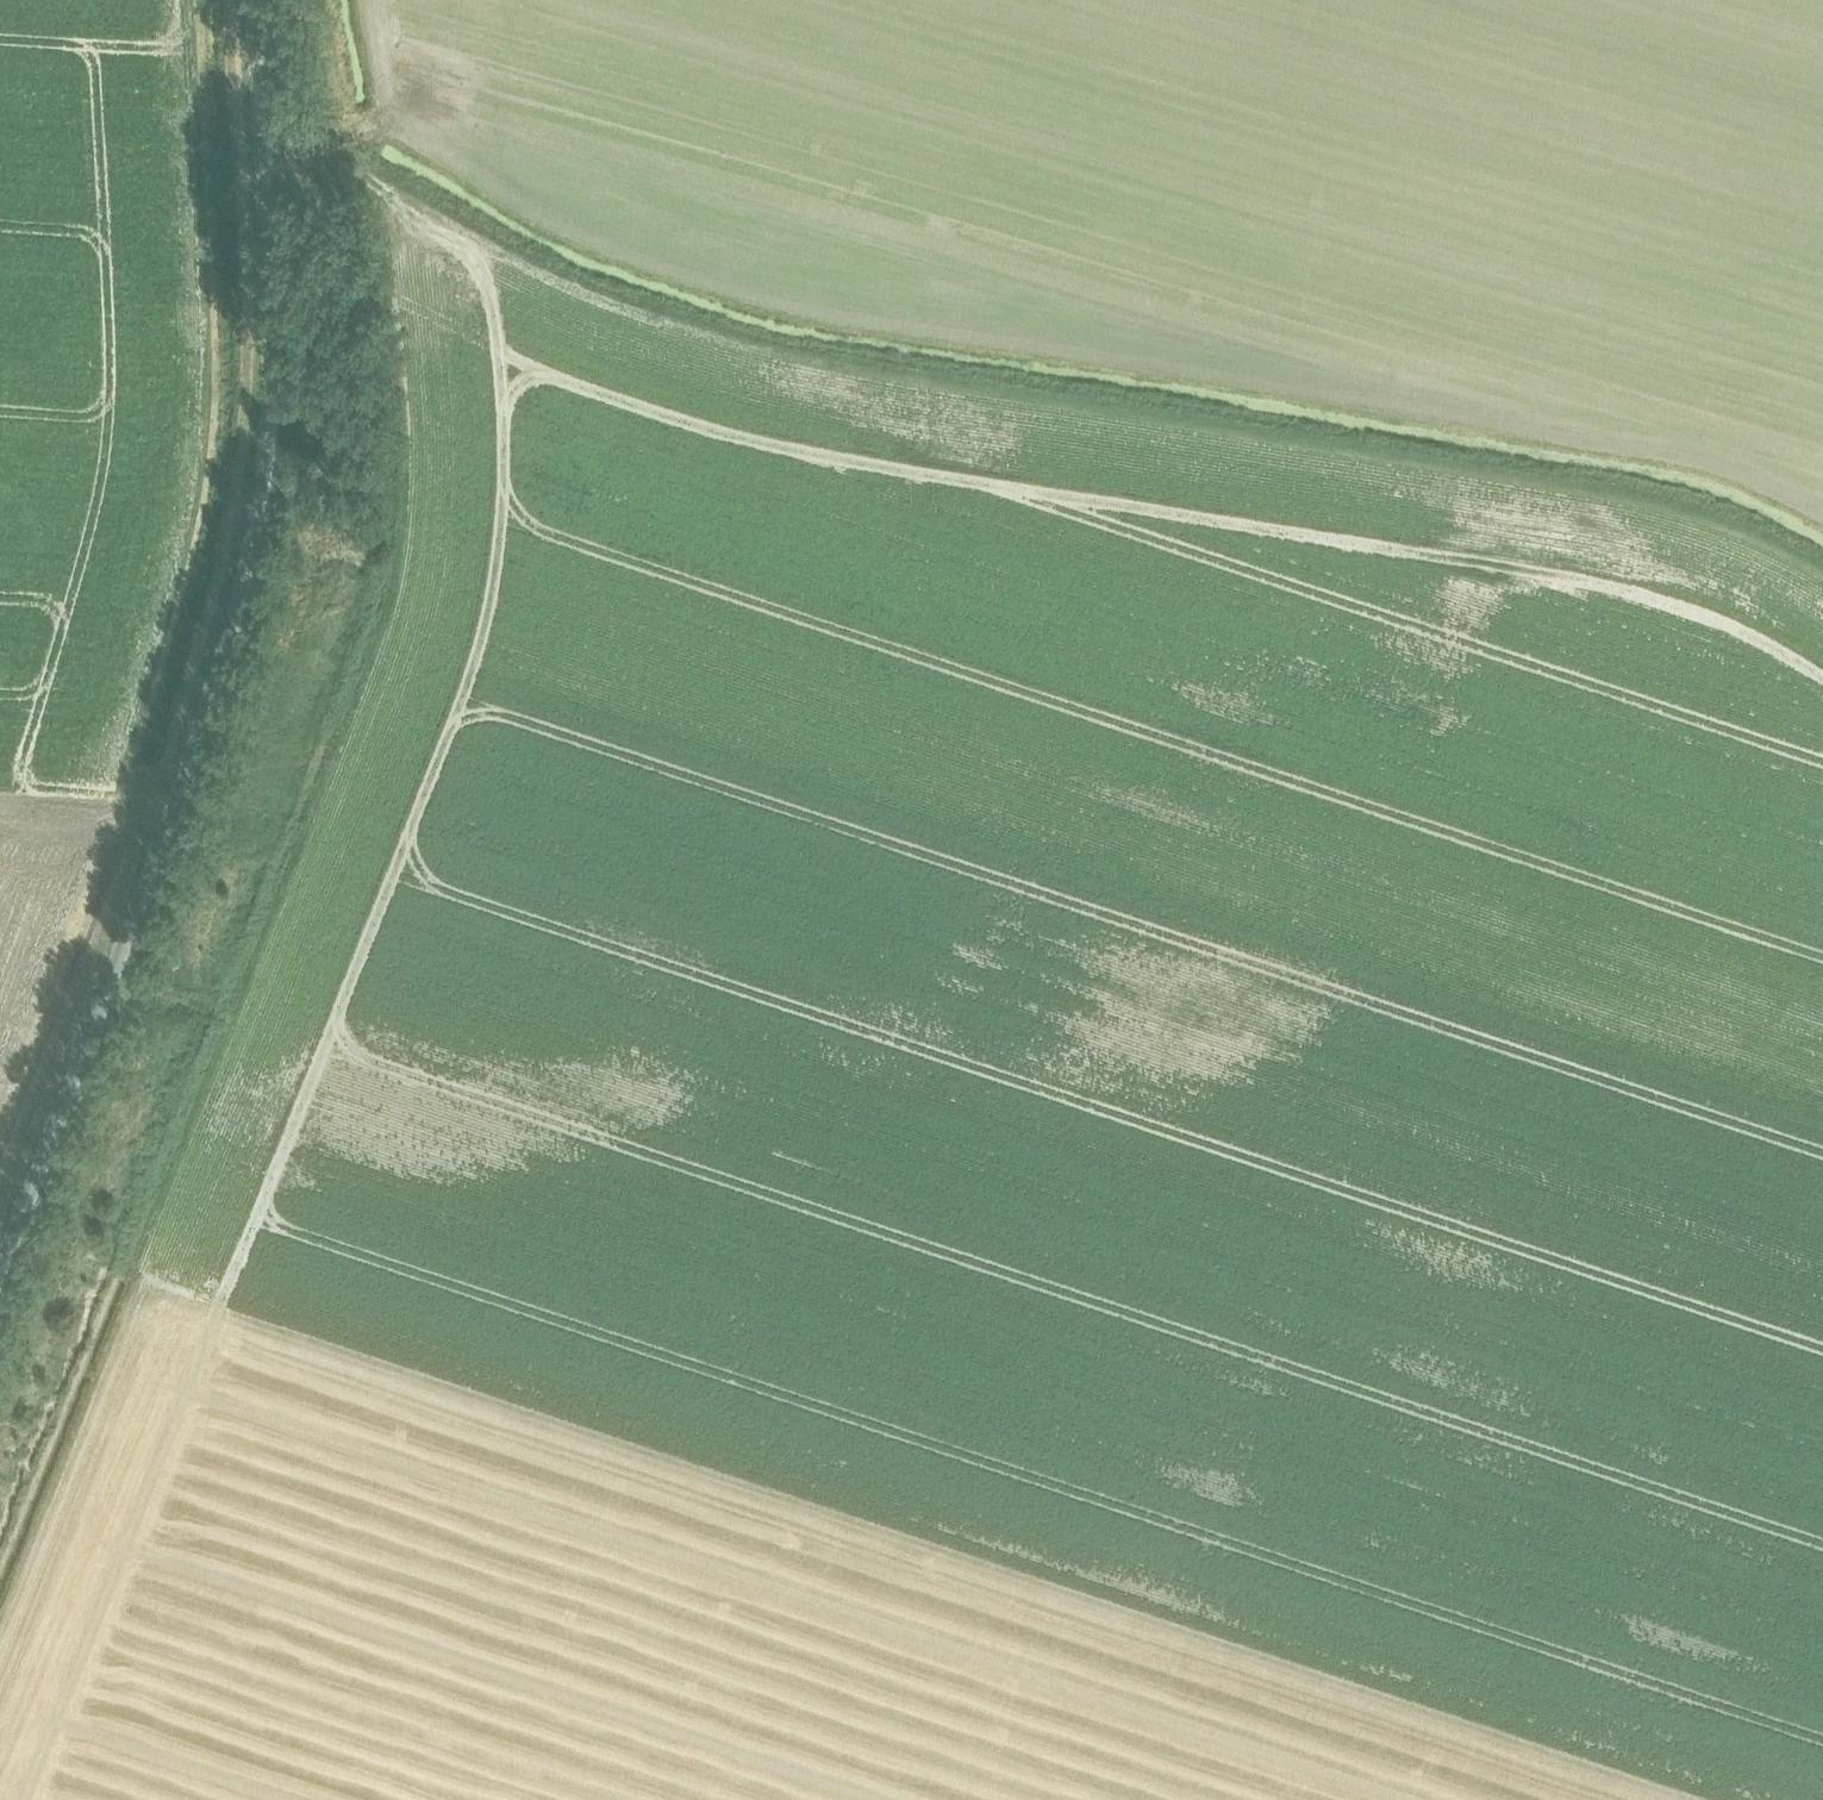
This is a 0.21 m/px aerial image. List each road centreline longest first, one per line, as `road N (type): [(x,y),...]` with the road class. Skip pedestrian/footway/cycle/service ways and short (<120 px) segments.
road 1 (track): [(253,0),(274,434),(252,559),(120,957),(0,1269)]

